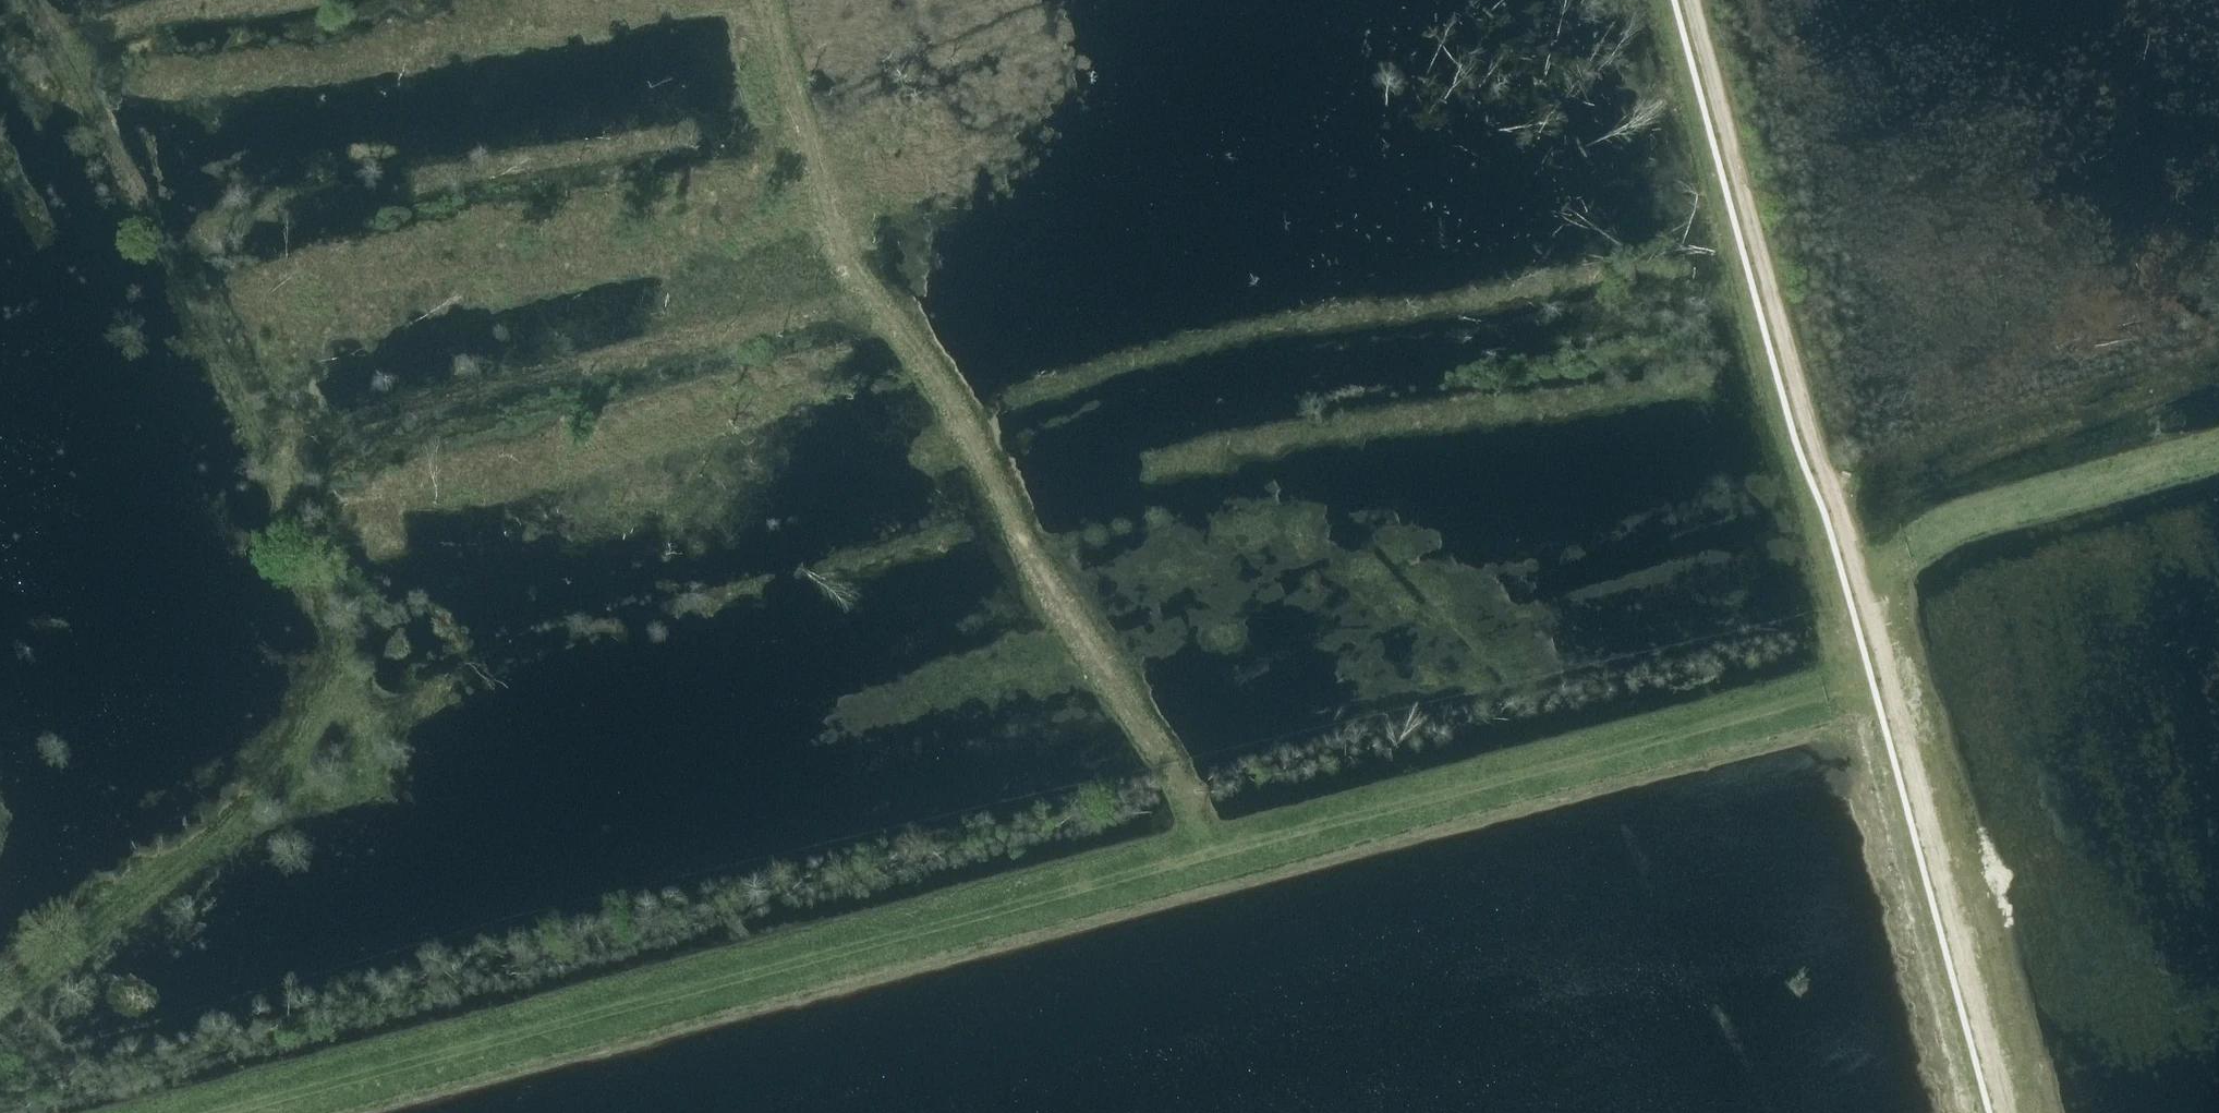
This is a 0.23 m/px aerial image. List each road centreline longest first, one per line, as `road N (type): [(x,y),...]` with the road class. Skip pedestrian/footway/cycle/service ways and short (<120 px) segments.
road 1 (track): [(1704,0),(1869,607)]
road 2 (track): [(1869,607),(2001,1112)]

